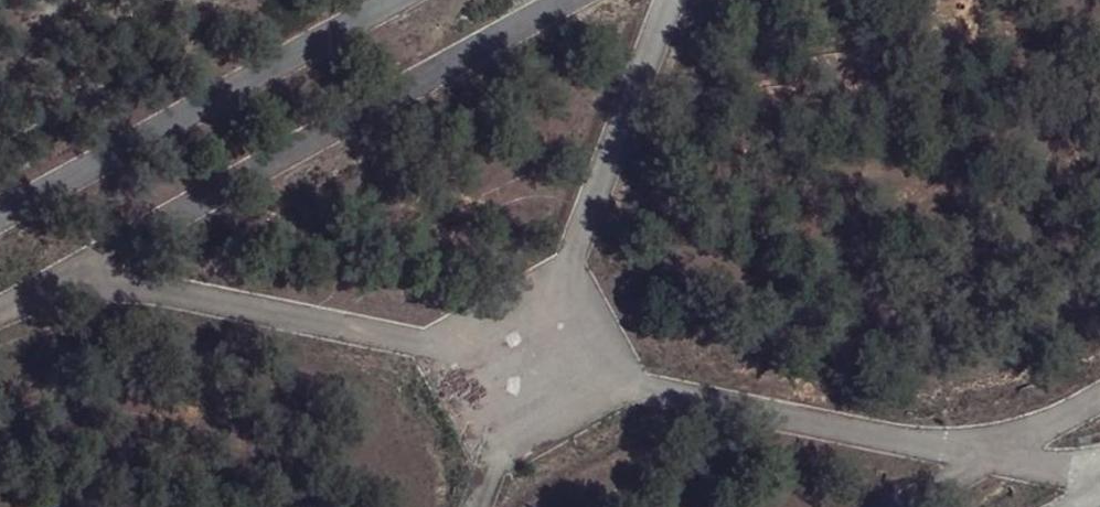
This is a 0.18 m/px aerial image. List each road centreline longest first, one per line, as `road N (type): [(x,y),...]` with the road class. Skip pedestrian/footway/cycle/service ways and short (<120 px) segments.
road 1 (unclassified): [(395,0),(0,224)]

